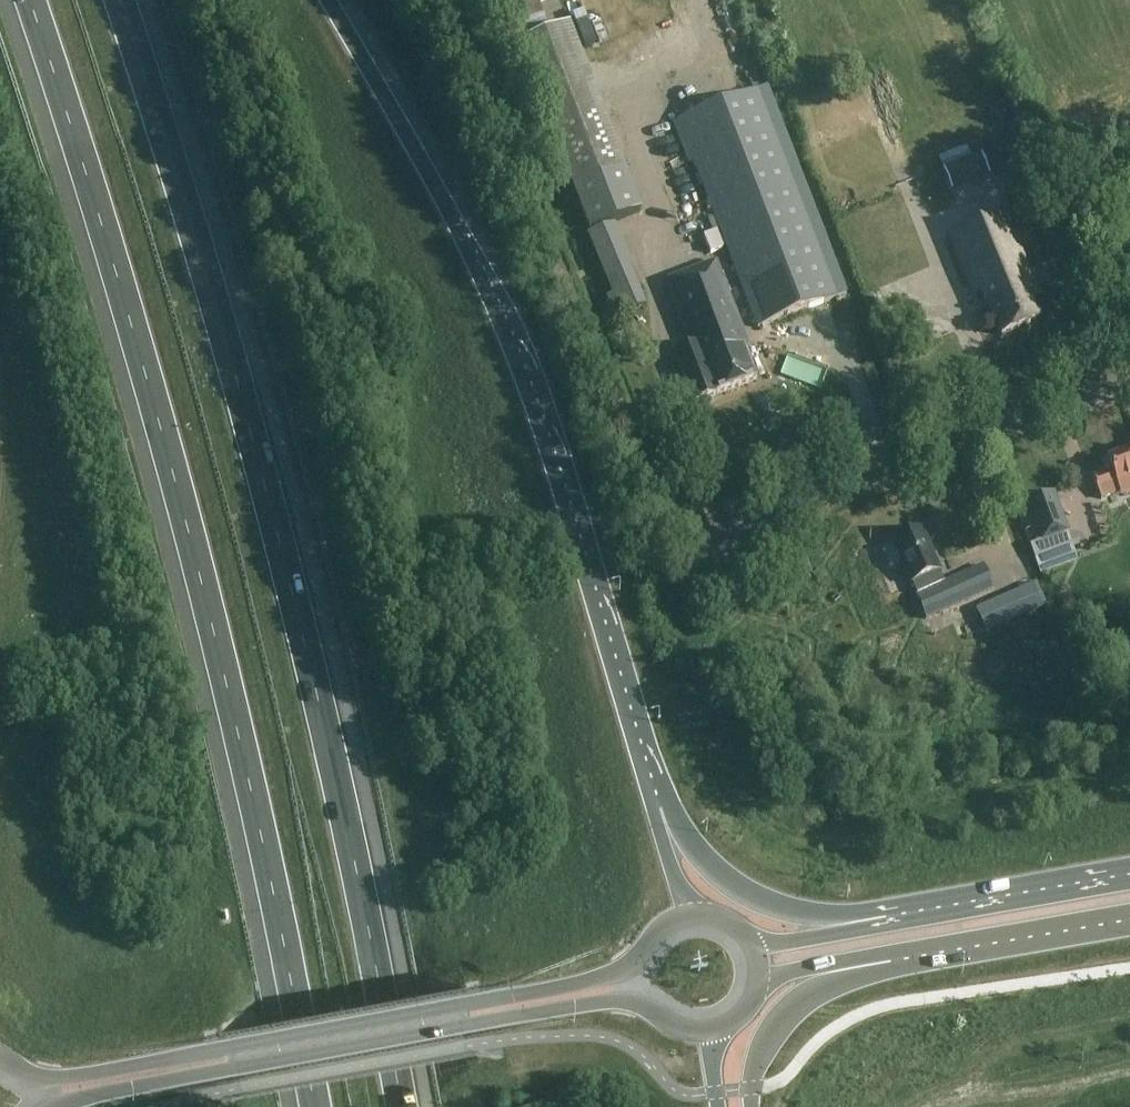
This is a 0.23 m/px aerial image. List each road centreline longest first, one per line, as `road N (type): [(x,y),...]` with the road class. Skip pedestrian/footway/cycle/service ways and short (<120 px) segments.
road 1 (motorway): [(32,0),(171,467),(232,704),(316,1106)]
road 2 (motorway): [(403,1106),(259,449),(122,0)]
road 3 (unclassified): [(451,0),(640,485),(668,533),(685,544),(701,548),(1129,379)]
road 4 (motorway): [(647,777),(496,305),(439,187),(329,0)]
road 5 (primary): [(688,916),(654,936),(632,963),(585,982),(48,1079),(23,1075),(0,1055)]
road 6 (primary): [(52,1106),(588,1005),(628,1001),(669,1023),(709,1030)]
road 7 (motorway): [(886,916),(812,913),(729,880),(647,777)]
road 8 (motorway): [(751,1106),(756,1061),(785,1011),(839,980),(919,957)]
road 9 (primary): [(1129,874),(886,916)]
road 10 (primary): [(919,957),(1129,918)]
road 11 (primary): [(762,979),(890,954),(919,957)]
road 12 (motorway): [(688,916),(647,777)]
road 13 (primary): [(886,916),(859,929),(755,947)]

